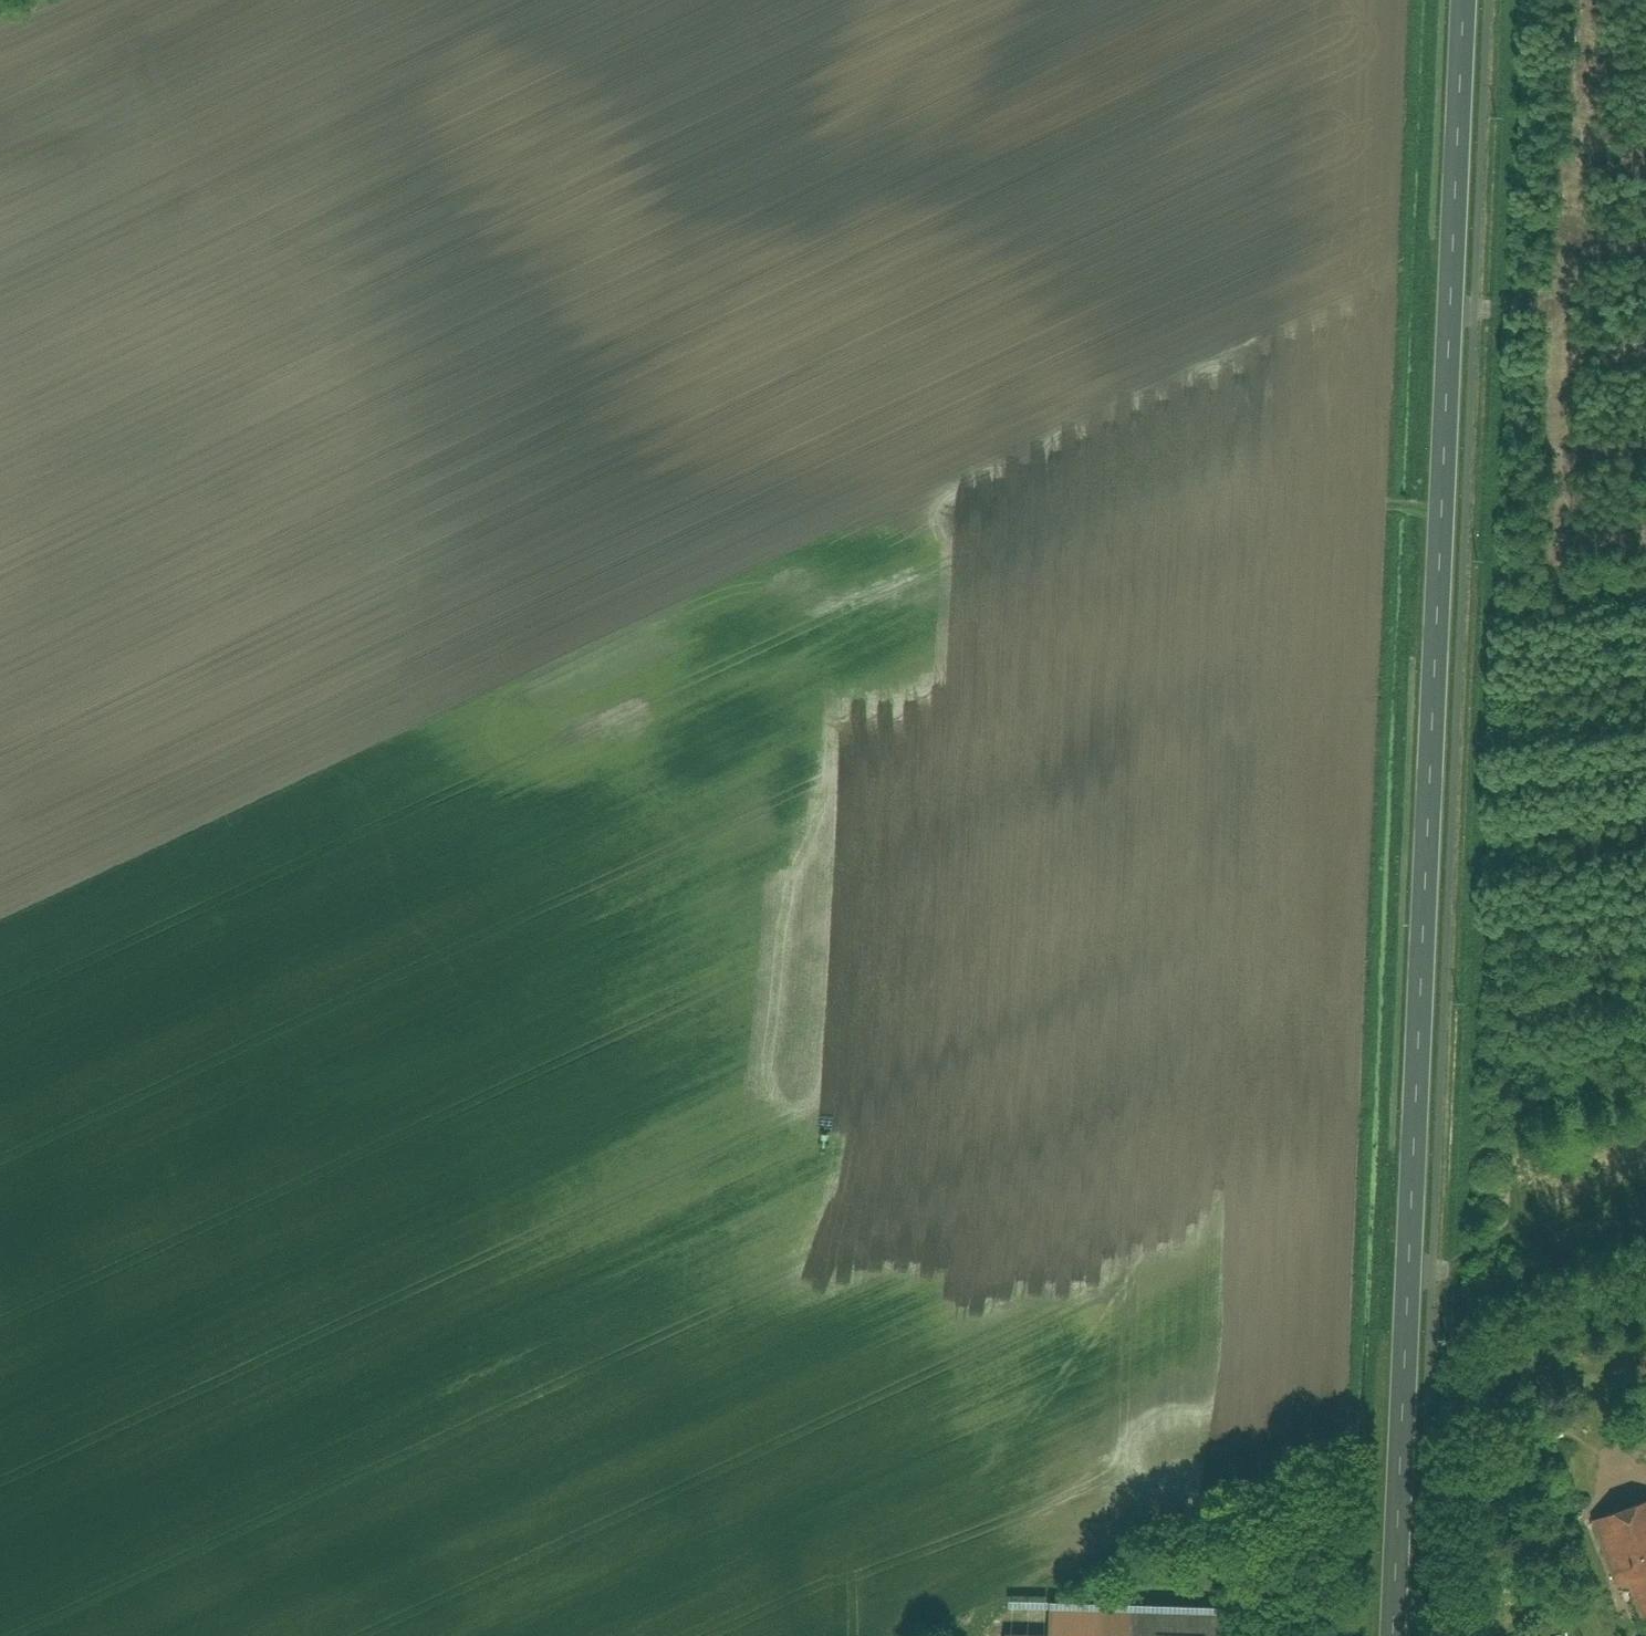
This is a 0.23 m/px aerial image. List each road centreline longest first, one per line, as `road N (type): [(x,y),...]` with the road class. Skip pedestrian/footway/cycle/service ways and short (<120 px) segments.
road 1 (tertiary): [(1389,1635),(1461,0)]

